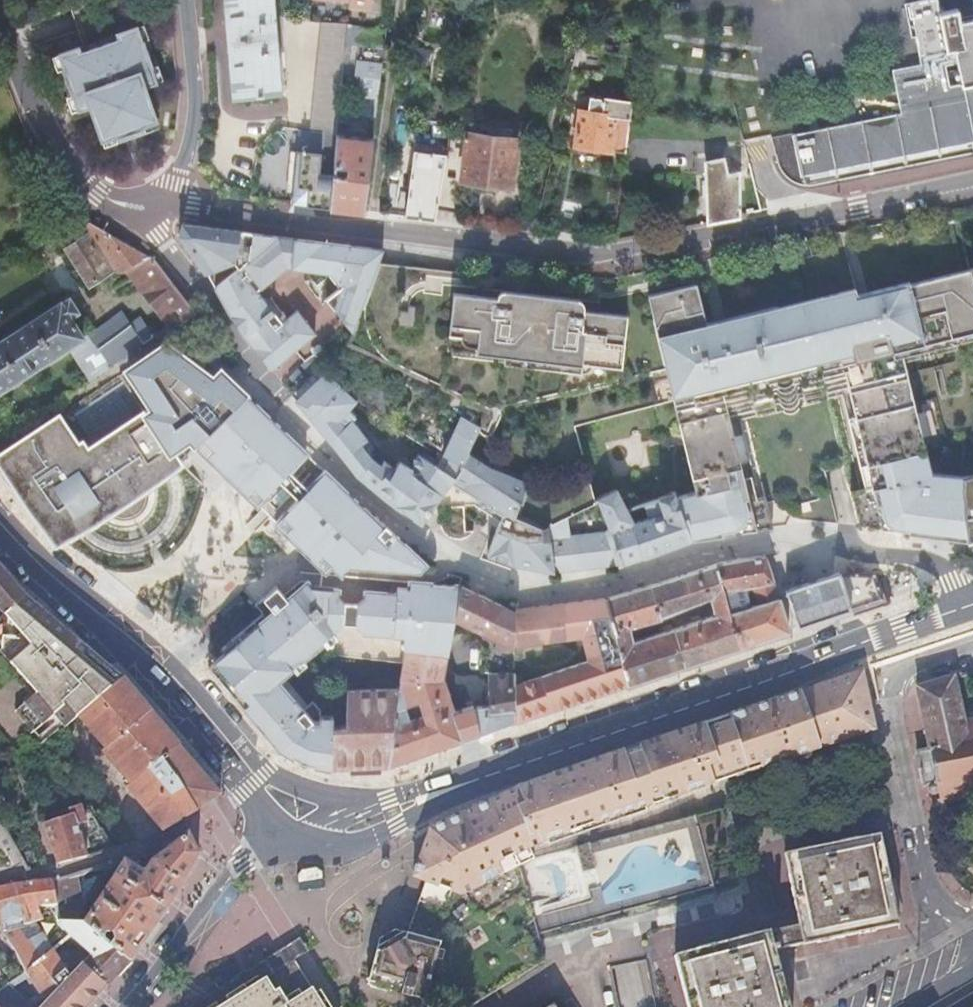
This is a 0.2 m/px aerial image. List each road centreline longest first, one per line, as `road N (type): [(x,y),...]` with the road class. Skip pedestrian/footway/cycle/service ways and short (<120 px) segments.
road 1 (residential): [(141,217),(206,208),(637,254),(972,184)]
road 2 (secondary): [(474,780),(972,606)]
road 3 (secondary): [(357,806),(266,770),(159,656),(37,562)]
road 4 (secondary): [(37,562),(244,790),(299,835)]
road 5 (residential): [(972,929),(926,882),(888,692),(897,673),(972,651)]
road 6 (unclassified): [(299,835),(244,864),(116,1006)]
road 7 (residential): [(0,39),(75,178),(141,217)]
road 8 (residential): [(185,0),(193,109),(178,175),(141,217)]
road 9 (secondary): [(299,835),(342,847),(398,826),(474,780)]

